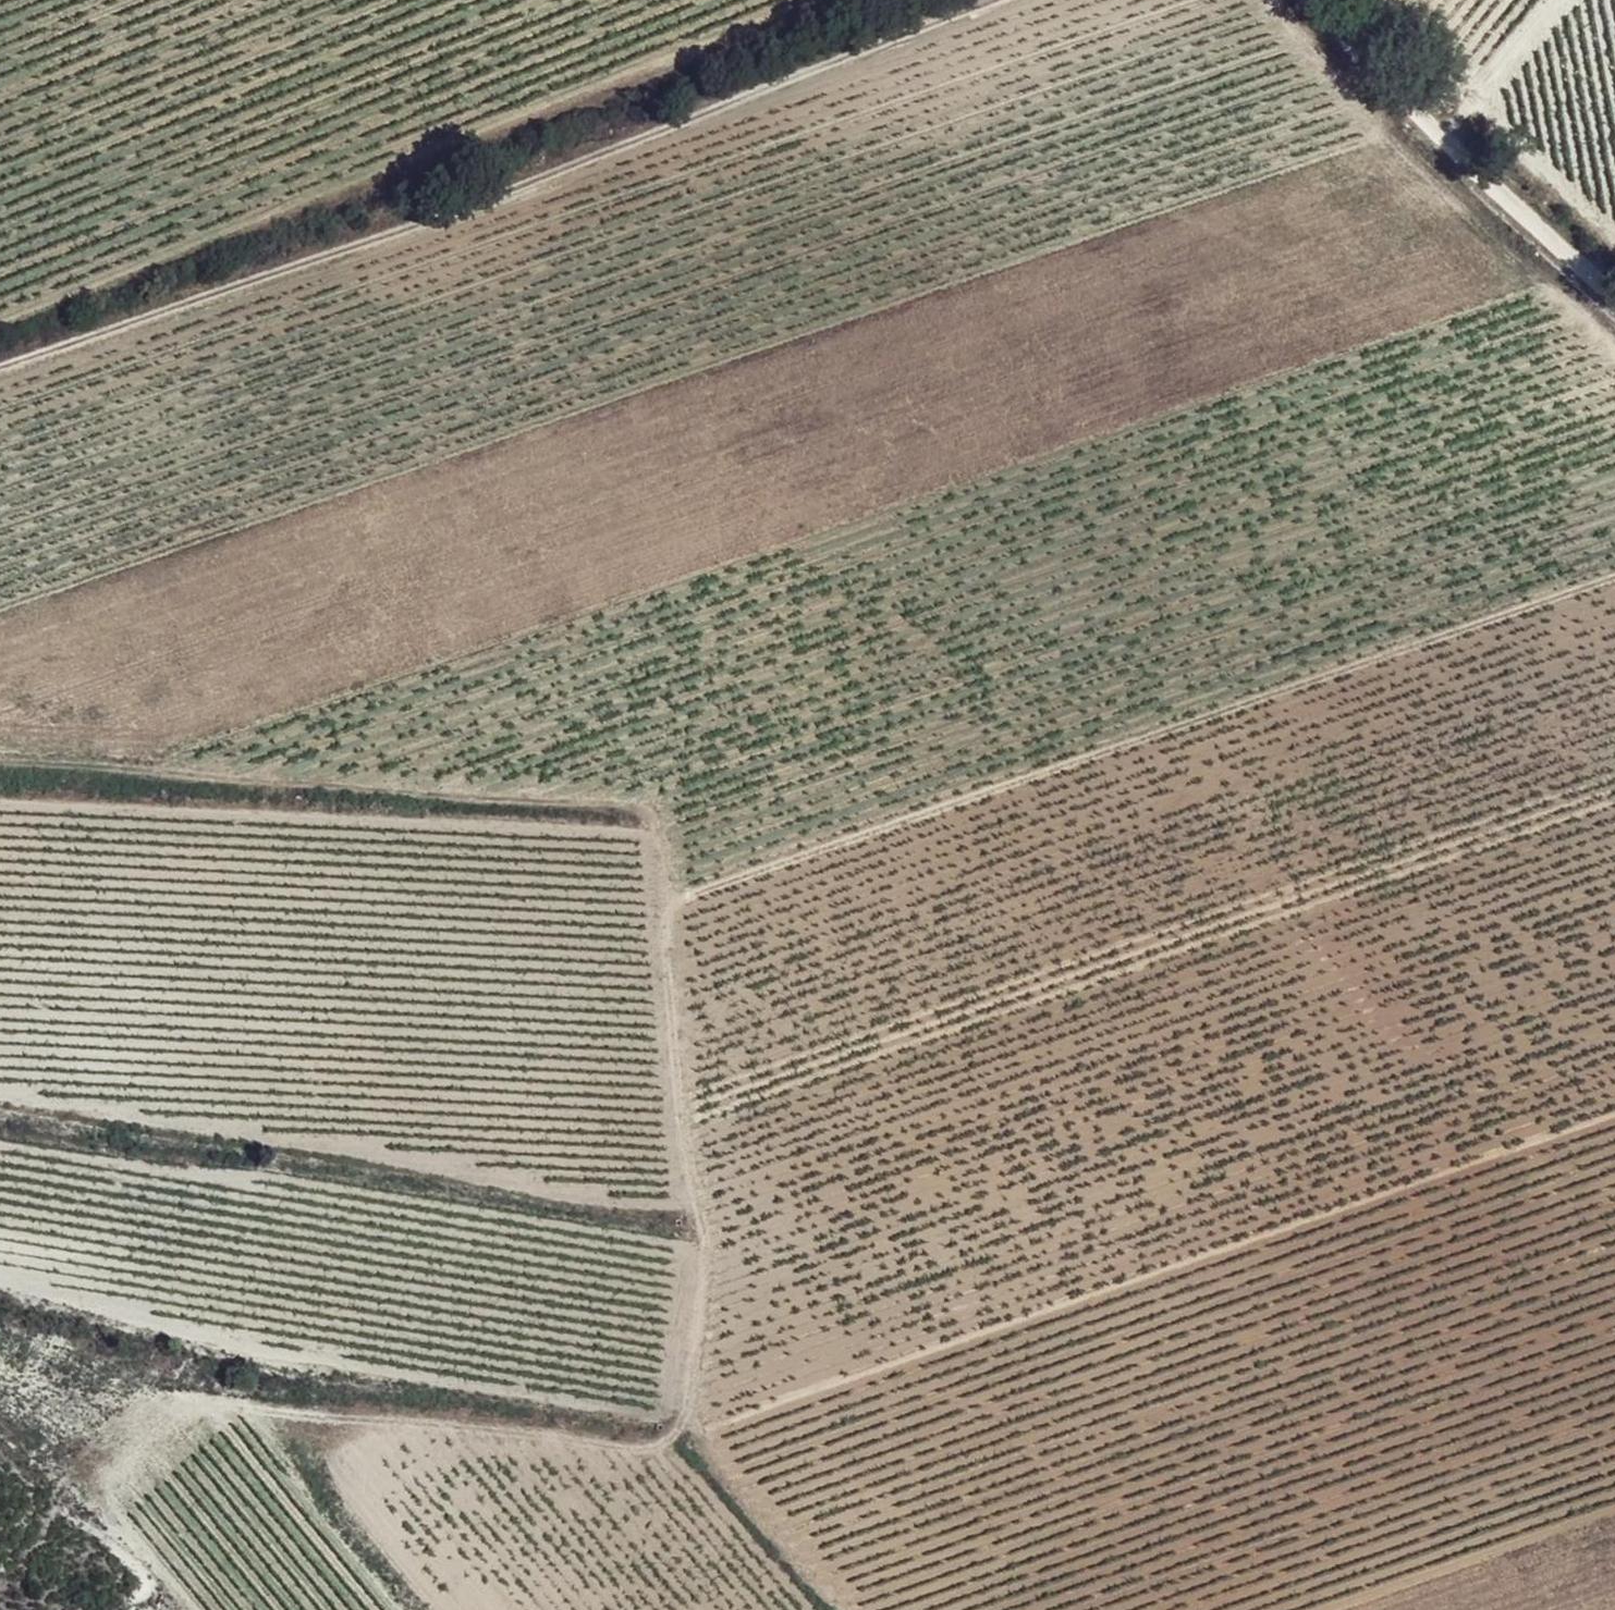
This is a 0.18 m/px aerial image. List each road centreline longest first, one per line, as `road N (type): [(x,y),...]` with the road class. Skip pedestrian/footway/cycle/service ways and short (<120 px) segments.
road 1 (track): [(1014,0),(0,377)]
road 2 (residential): [(1320,0),(1614,288)]

